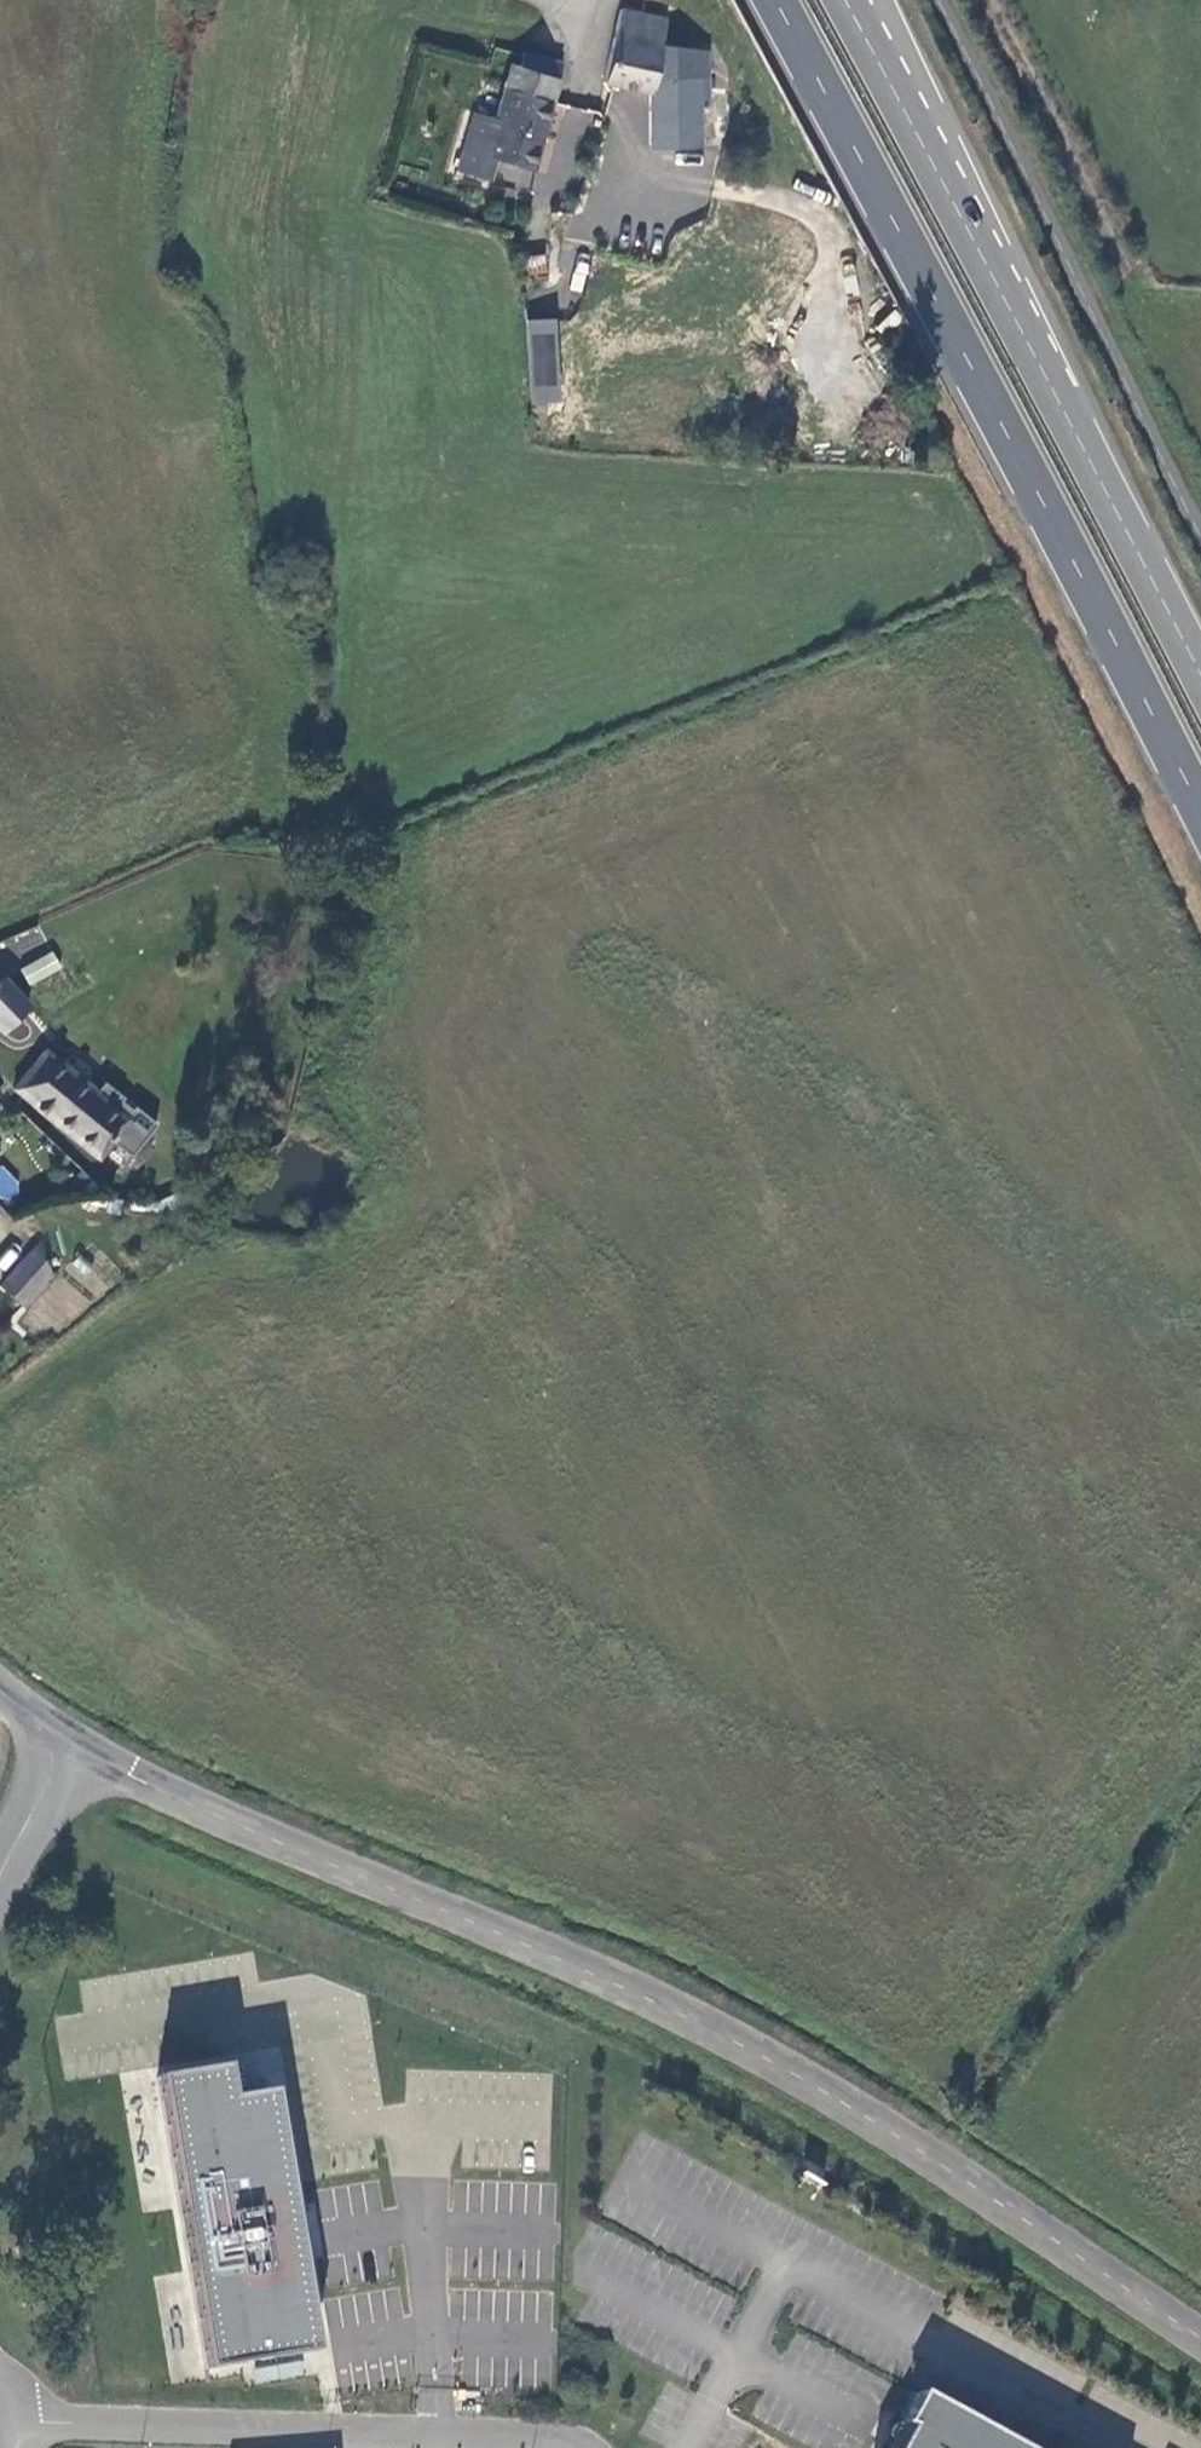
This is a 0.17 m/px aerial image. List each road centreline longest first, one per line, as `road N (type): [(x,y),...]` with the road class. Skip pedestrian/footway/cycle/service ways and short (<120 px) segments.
road 1 (trunk): [(770,0),(1200,814)]
road 2 (trunk): [(1200,680),(901,94)]
road 3 (unclassified): [(0,1692),(35,1721),(52,1760),(47,1786),(0,1875)]

